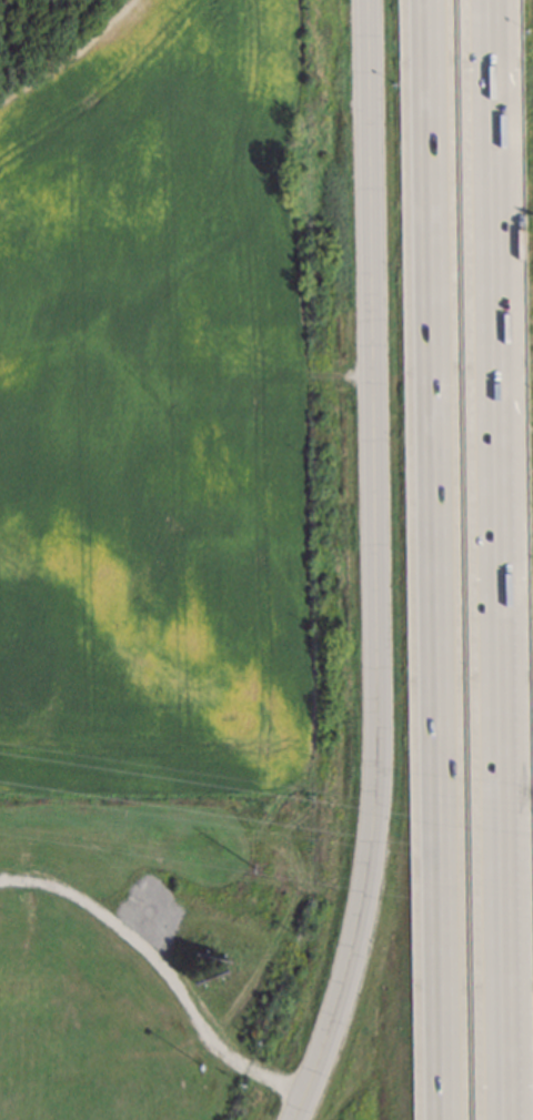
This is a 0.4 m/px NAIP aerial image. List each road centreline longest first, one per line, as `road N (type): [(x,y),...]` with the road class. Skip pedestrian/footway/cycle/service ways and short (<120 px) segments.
road 1 (secondary): [(366,0),(379,785),(332,1028),(292,1119)]
road 2 (motorway): [(511,1119),(488,0)]
road 3 (motorway): [(426,0),(441,1119)]

